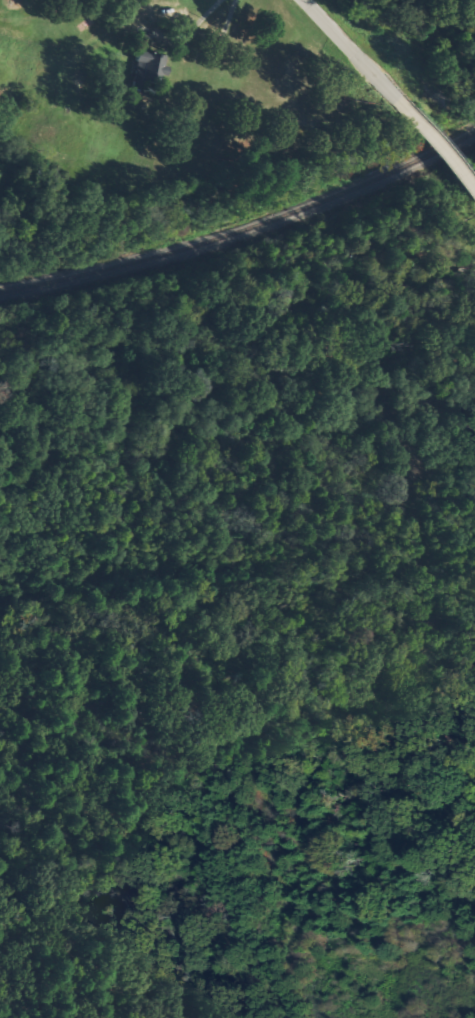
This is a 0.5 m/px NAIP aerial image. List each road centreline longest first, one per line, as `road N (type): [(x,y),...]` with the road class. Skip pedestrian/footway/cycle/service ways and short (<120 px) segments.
road 1 (residential): [(393,103),(305,0)]
road 2 (residential): [(474,193),(393,103)]

